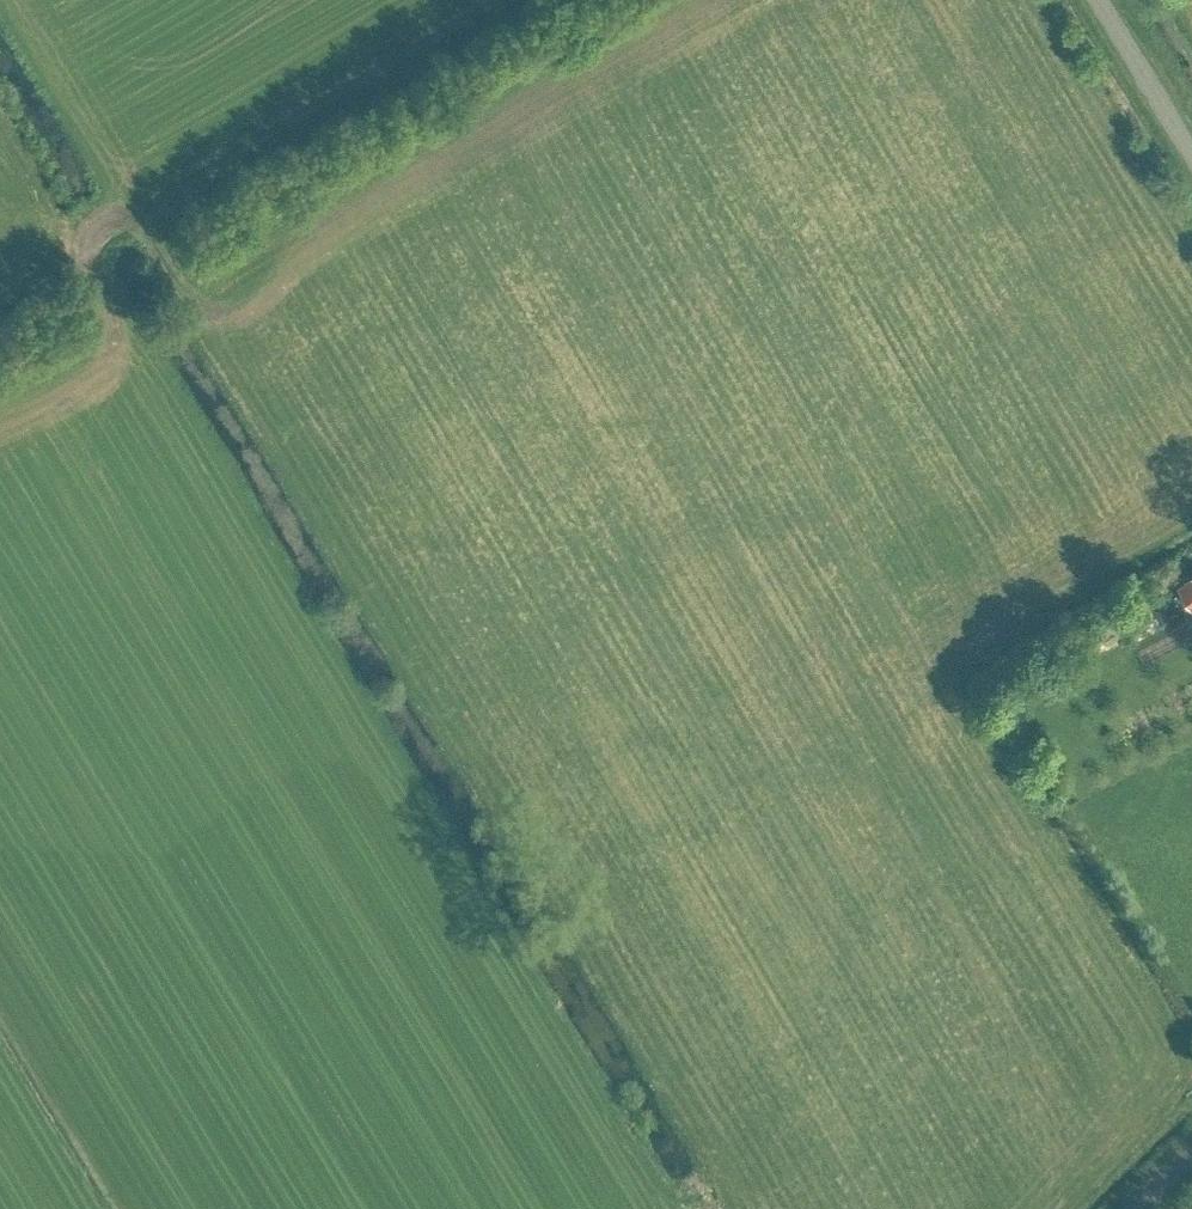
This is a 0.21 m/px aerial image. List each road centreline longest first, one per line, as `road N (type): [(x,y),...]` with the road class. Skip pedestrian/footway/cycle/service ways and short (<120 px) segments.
road 1 (unclassified): [(1191,150),(1101,0)]

